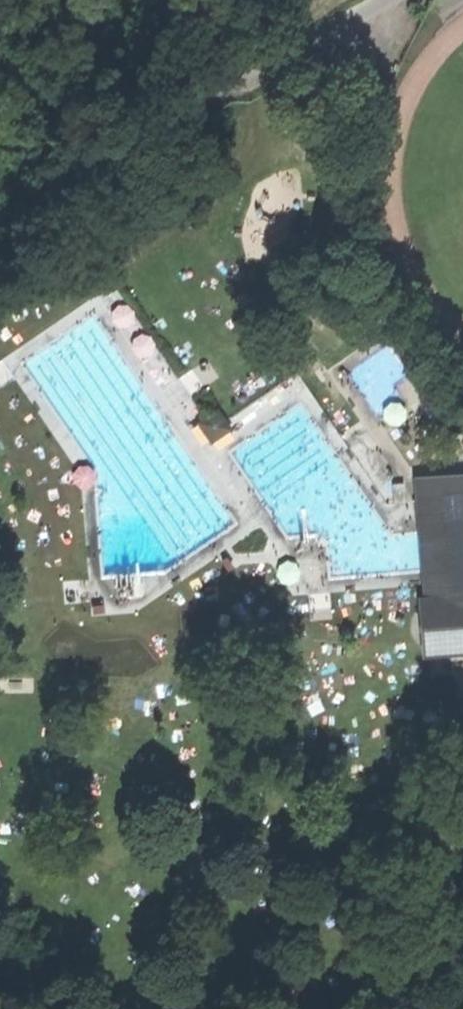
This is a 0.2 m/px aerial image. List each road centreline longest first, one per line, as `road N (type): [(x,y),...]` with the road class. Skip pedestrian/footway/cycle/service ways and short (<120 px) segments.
road 1 (unclassified): [(0,216),(380,0)]

